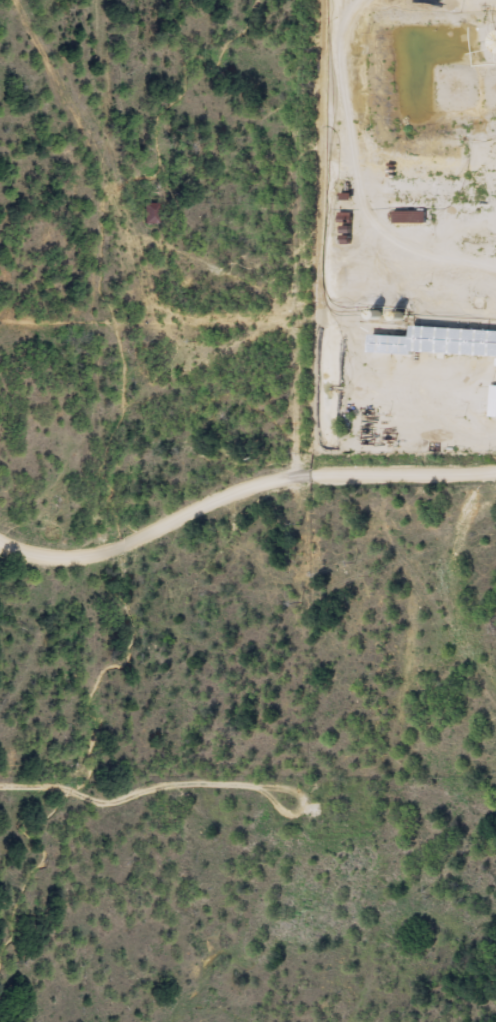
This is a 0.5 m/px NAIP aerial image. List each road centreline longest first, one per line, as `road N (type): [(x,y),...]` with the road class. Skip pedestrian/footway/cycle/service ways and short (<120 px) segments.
road 1 (residential): [(359,1021),(427,805),(447,475)]
road 2 (residential): [(495,461),(361,485),(93,566),(0,557)]

